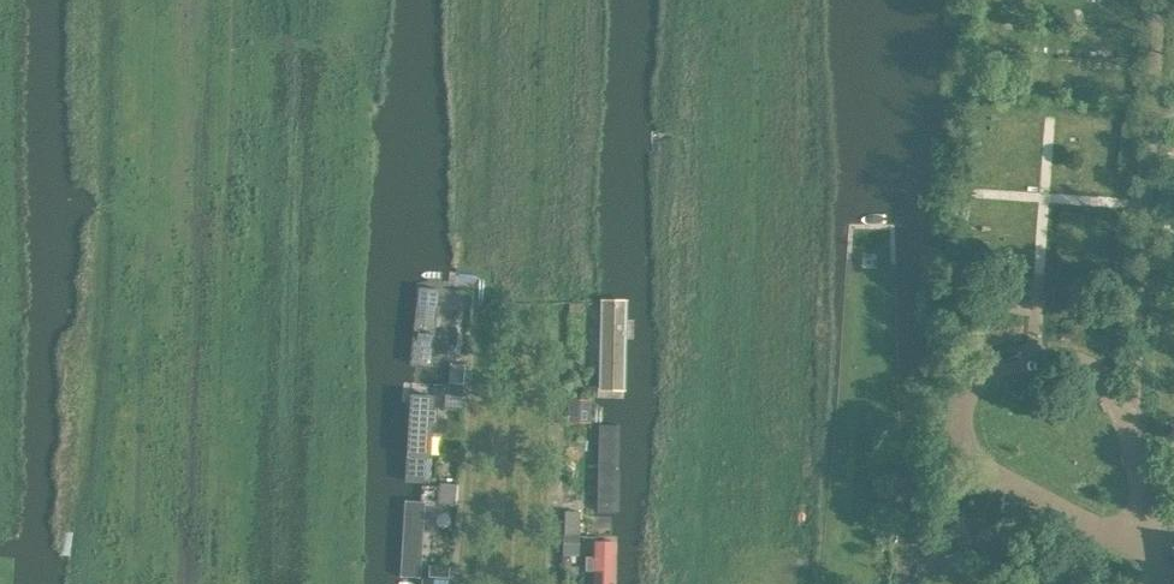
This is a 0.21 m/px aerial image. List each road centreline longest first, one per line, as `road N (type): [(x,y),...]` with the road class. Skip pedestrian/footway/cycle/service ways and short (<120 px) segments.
road 1 (residential): [(1139,537),(1138,445),(1125,406),(1097,376),(1044,353),(988,372),(967,409),(966,470),(1089,519)]
road 2 (unclassified): [(553,583),(563,314)]

